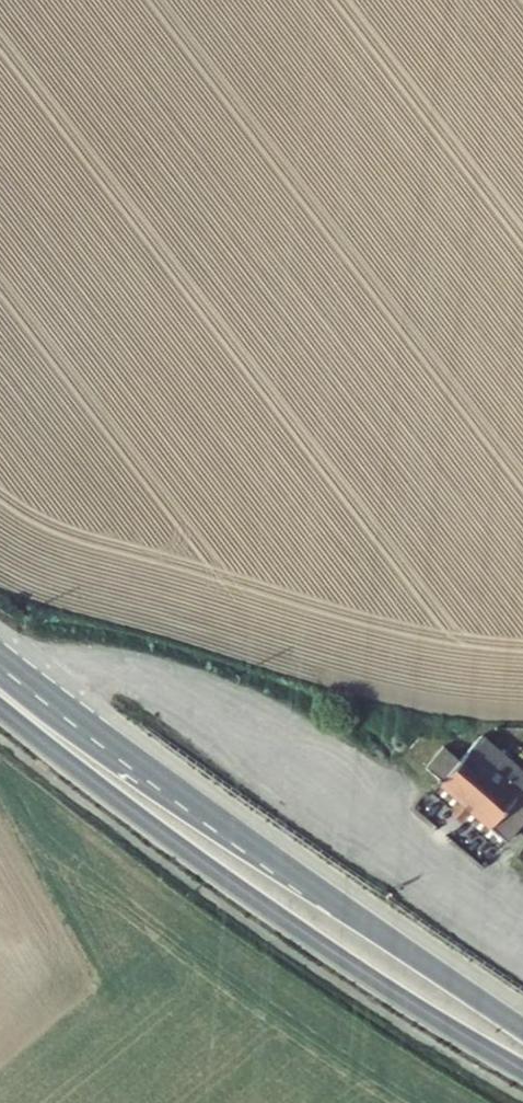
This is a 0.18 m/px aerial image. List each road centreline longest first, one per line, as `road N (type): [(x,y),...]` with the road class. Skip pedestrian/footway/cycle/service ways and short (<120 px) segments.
road 1 (primary): [(522,1029),(213,816),(0,653)]
road 2 (primary): [(0,706),(277,914),(522,1069)]

